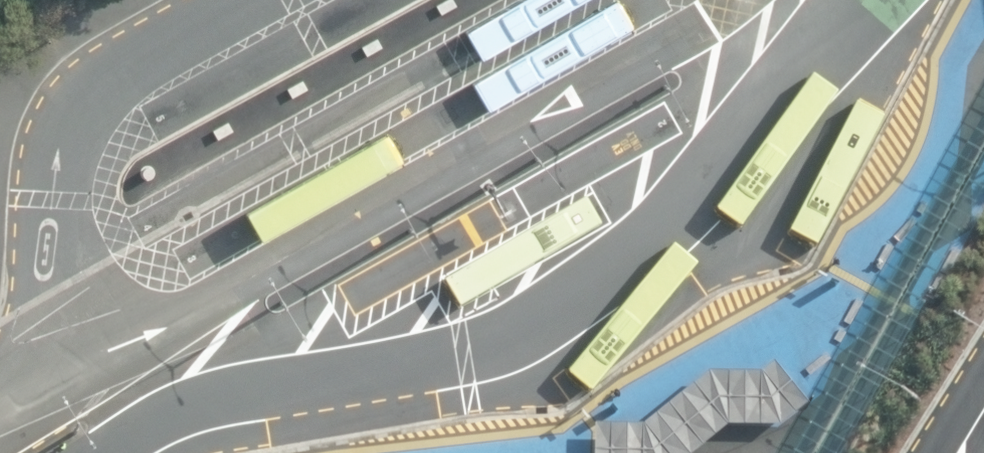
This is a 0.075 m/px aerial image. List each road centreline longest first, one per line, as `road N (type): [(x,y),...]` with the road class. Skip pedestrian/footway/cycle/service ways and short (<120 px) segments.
road 1 (tertiary): [(863,2),(677,220),(554,314),(494,344),(434,360),(264,388)]
road 2 (tertiary): [(863,2),(332,310),(264,388)]
road 3 (tertiary): [(121,345),(709,21),(734,0)]
road 4 (tertiary): [(121,345),(136,233),(558,0)]
road 5 (tertiary): [(32,398),(55,351),(62,298),(57,169),(69,130),(102,84),(241,0)]
road 6 (tertiary): [(264,388),(160,420),(104,452)]

